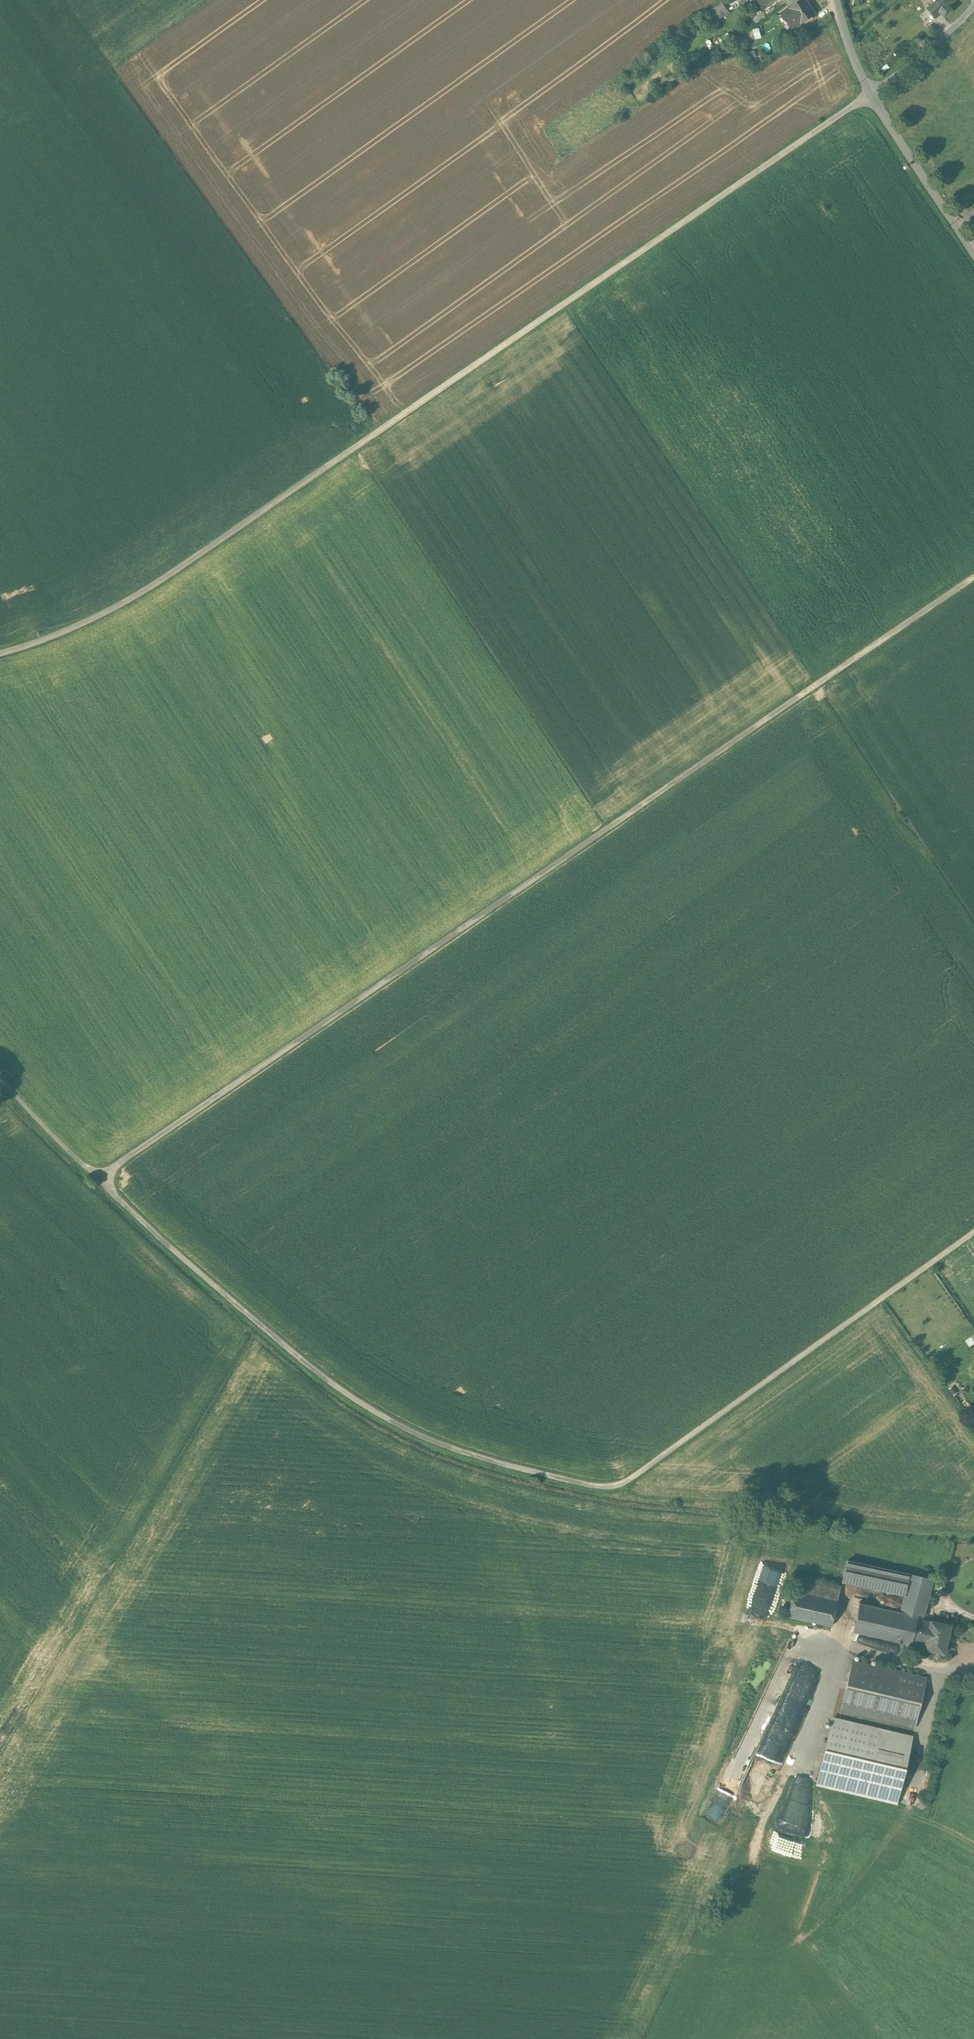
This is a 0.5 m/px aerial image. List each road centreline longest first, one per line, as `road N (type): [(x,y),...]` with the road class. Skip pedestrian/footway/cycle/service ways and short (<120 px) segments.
road 1 (track): [(107,1177),(973,579)]
road 2 (track): [(973,1233),(635,1475),(596,1485),(439,1444),(386,1417),(223,1290),(118,1198),(107,1177)]
road 3 (track): [(871,96),(140,594),(0,654)]
road 4 (unclassified): [(973,251),(871,96)]
road 5 (residential): [(871,96),(973,9)]

